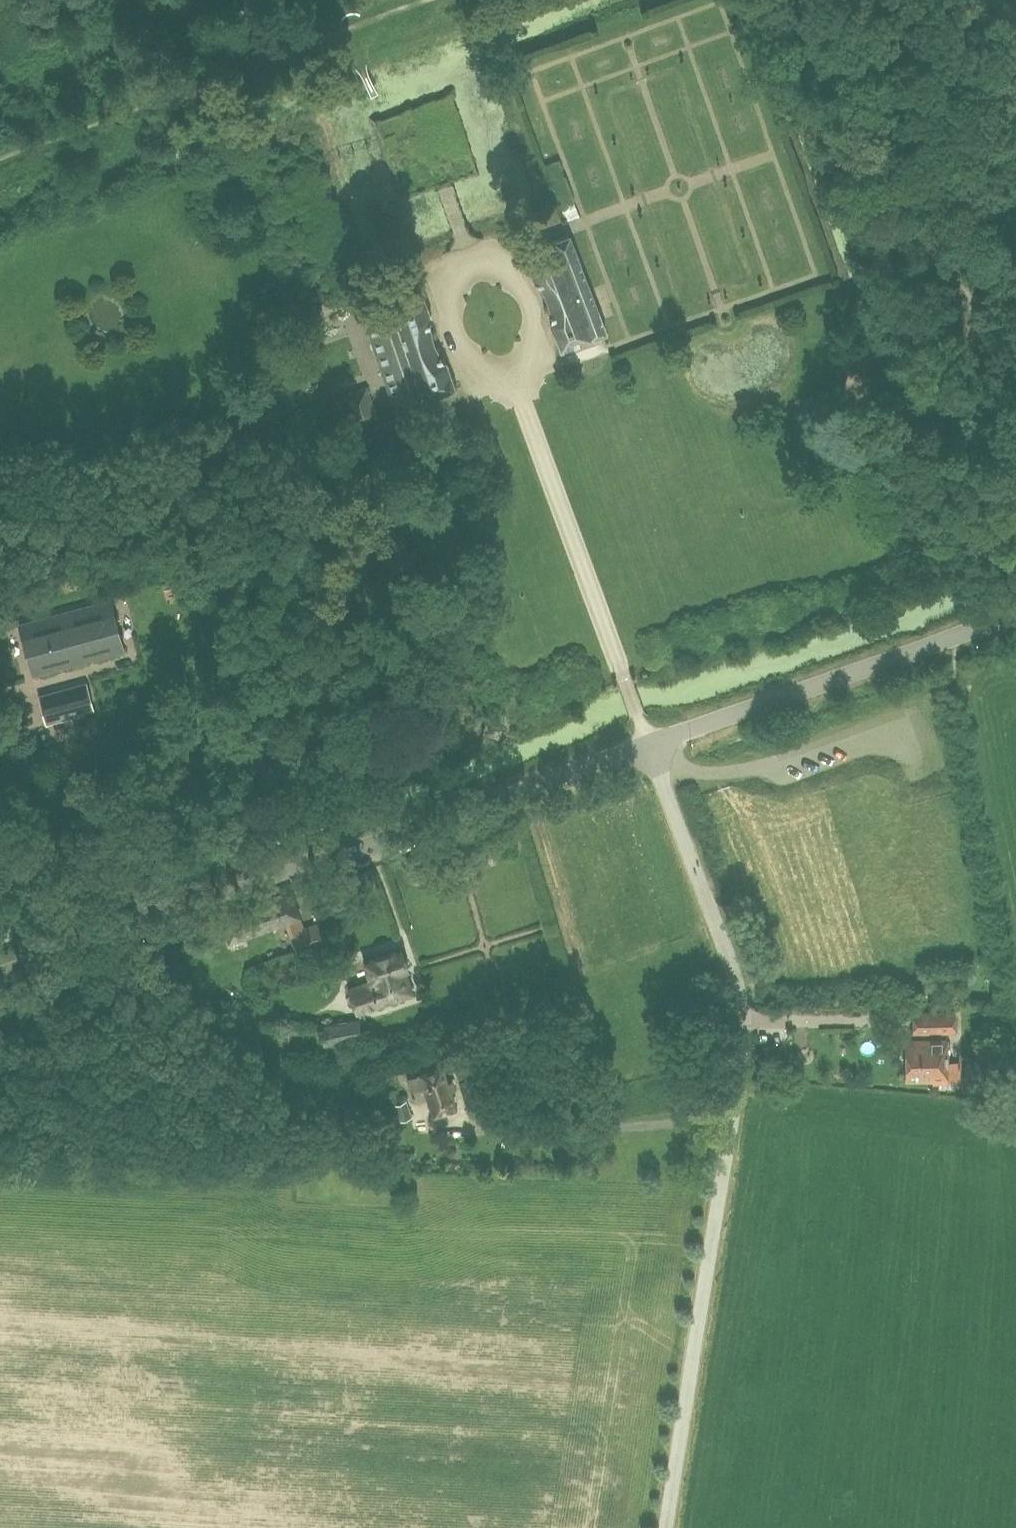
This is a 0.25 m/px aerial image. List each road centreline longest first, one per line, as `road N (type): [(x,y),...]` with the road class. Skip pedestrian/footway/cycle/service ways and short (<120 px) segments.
road 1 (unclassified): [(666,1527),(744,1019),(649,744)]
road 2 (unclassified): [(0,974),(649,744)]
road 3 (unclassified): [(649,744),(1015,613)]

